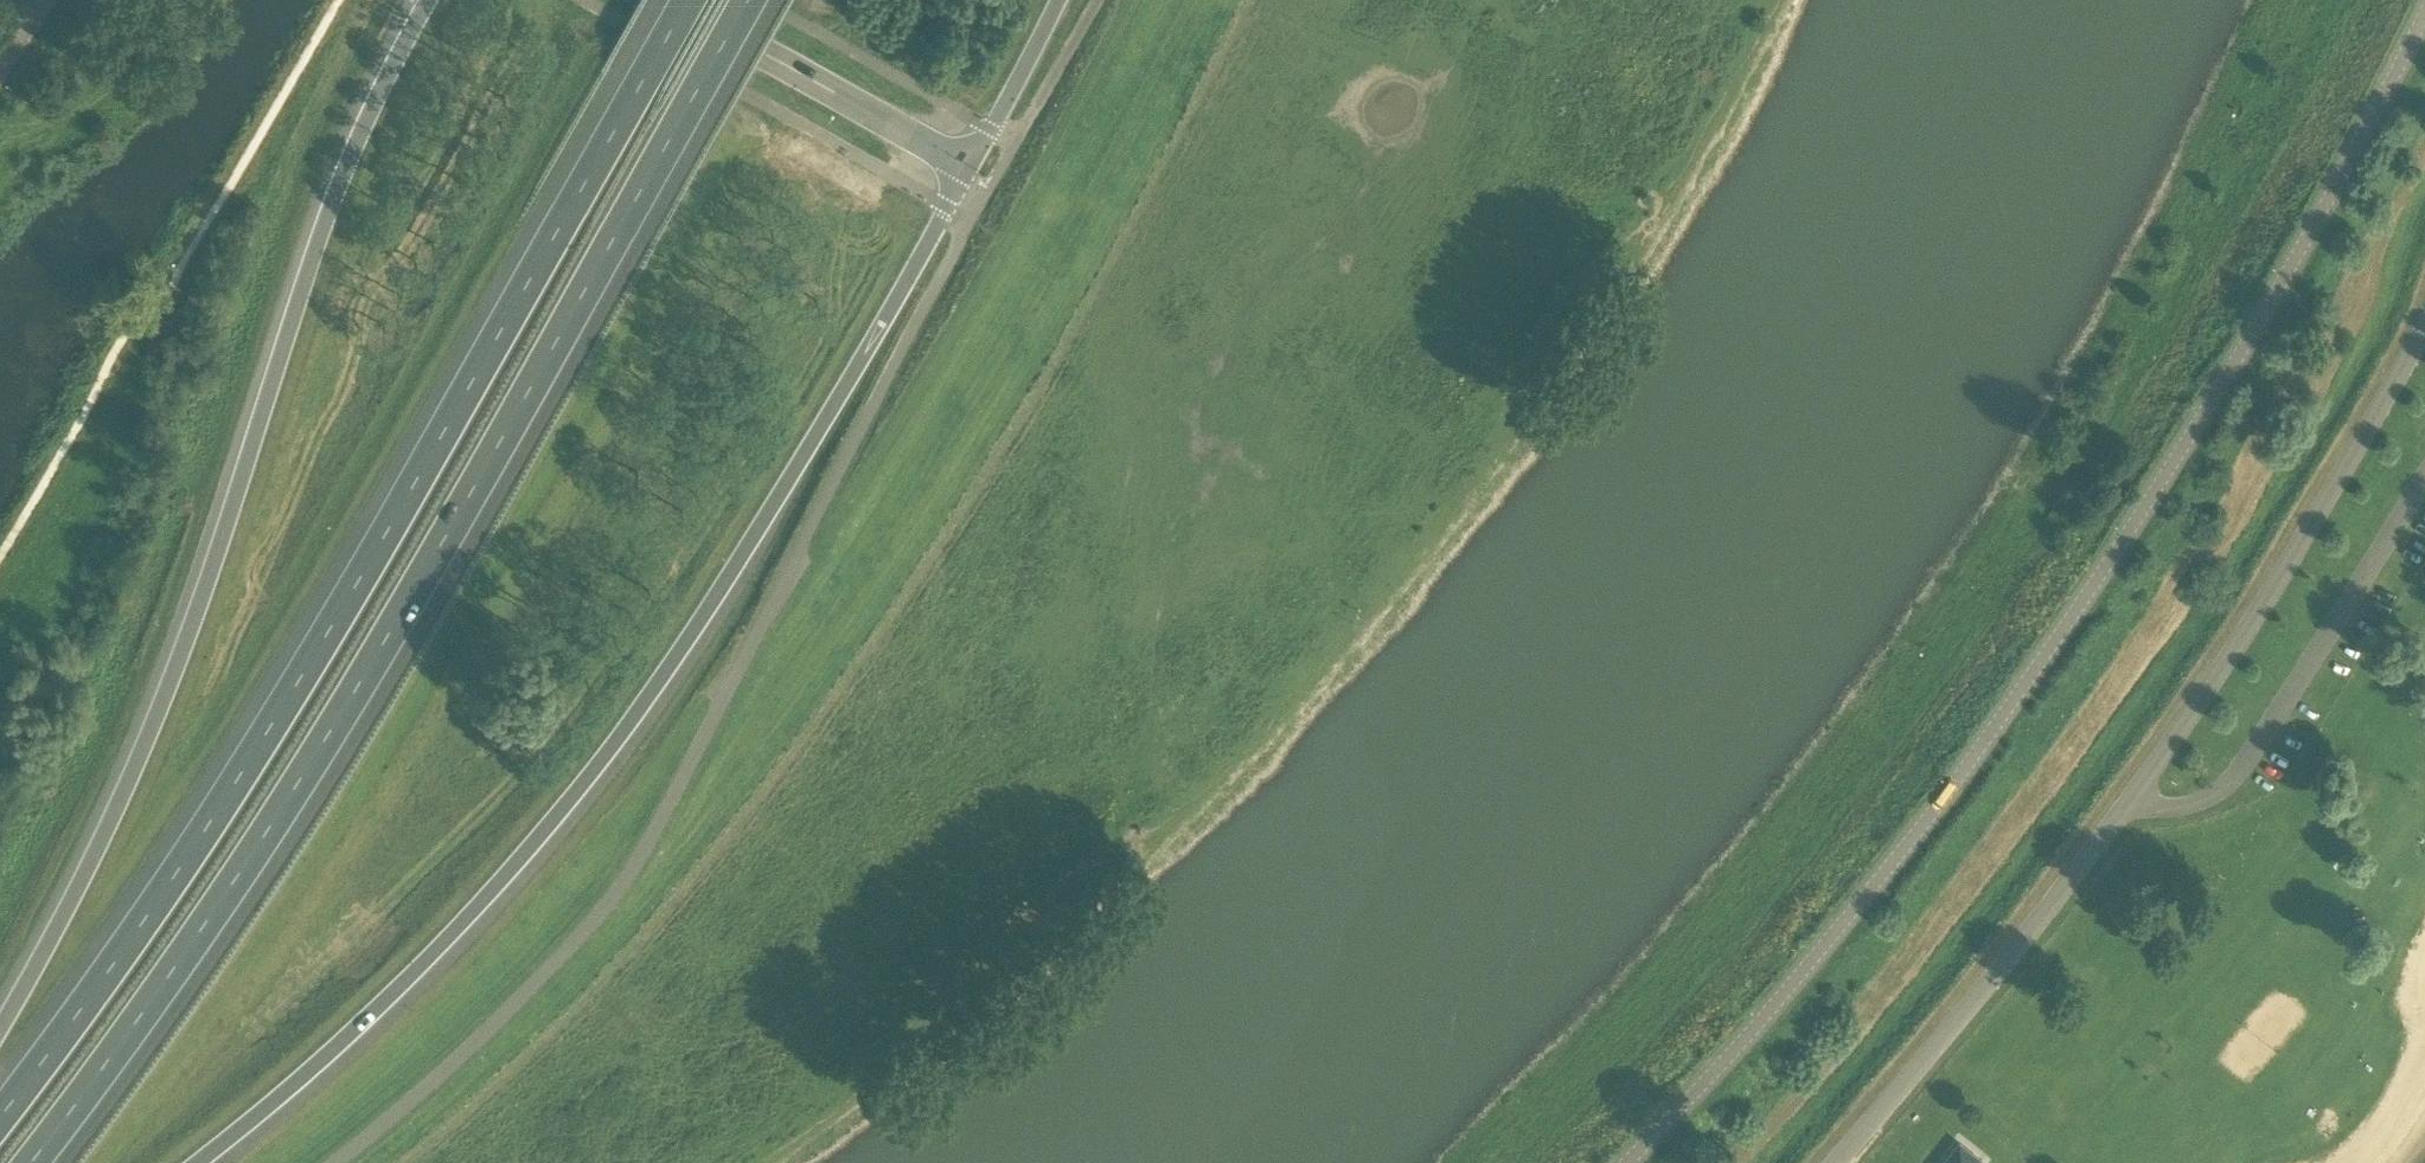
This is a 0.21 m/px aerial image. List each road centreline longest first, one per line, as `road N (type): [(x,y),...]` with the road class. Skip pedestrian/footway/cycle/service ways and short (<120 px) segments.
road 1 (unclassified): [(1619,1162),(1798,959),(2055,640),(2231,371),(2424,17)]
road 2 (motorway): [(28,1162),(227,906),(750,0)]
road 3 (motorway): [(688,0),(186,866),(0,1123)]
road 4 (motorway): [(197,1162),(431,955),(573,797),(737,565),(972,164)]
road 5 (unclassified): [(330,1162),(579,935),(653,837),(997,180)]
road 6 (motorway): [(426,0),(356,140),(157,713),(0,1029)]
road 7 (secondary): [(972,164),(669,0)]
road 8 (unclassified): [(997,180),(1103,0)]
road 9 (motorway): [(972,164),(1061,0)]

